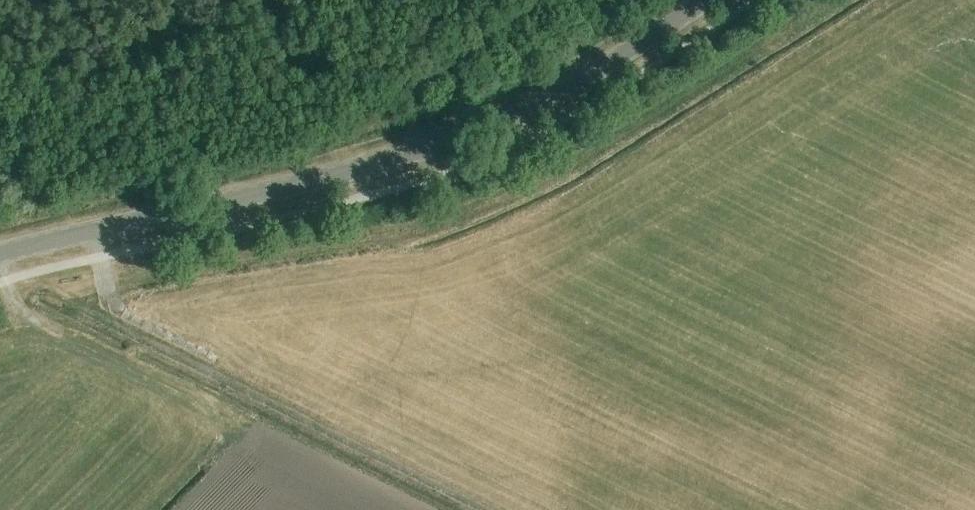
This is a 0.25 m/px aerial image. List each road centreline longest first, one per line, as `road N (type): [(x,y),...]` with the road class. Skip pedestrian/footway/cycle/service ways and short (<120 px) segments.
road 1 (tertiary): [(0,255),(458,140),(539,106),(713,0)]

